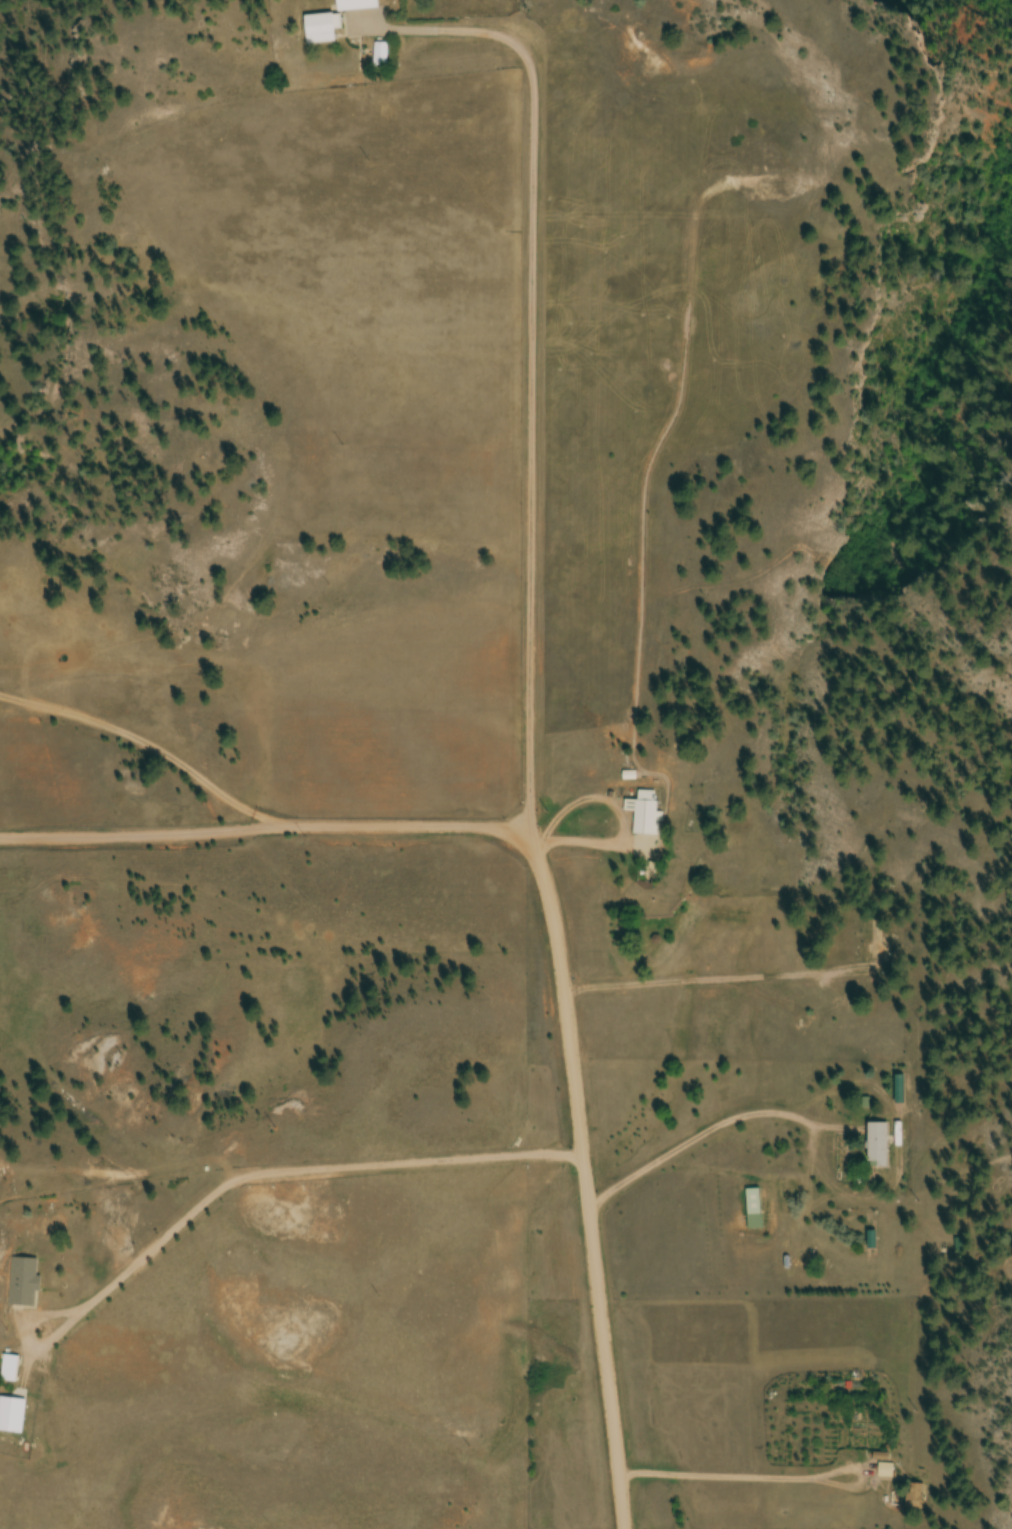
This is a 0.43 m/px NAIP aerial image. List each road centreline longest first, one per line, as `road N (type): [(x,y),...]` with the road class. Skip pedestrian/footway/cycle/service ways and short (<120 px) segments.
road 1 (residential): [(624,1528),(551,918),(530,844),(468,828),(309,829),(274,820),(118,727),(0,693)]
road 2 (residential): [(530,844),(545,708),(533,75)]

